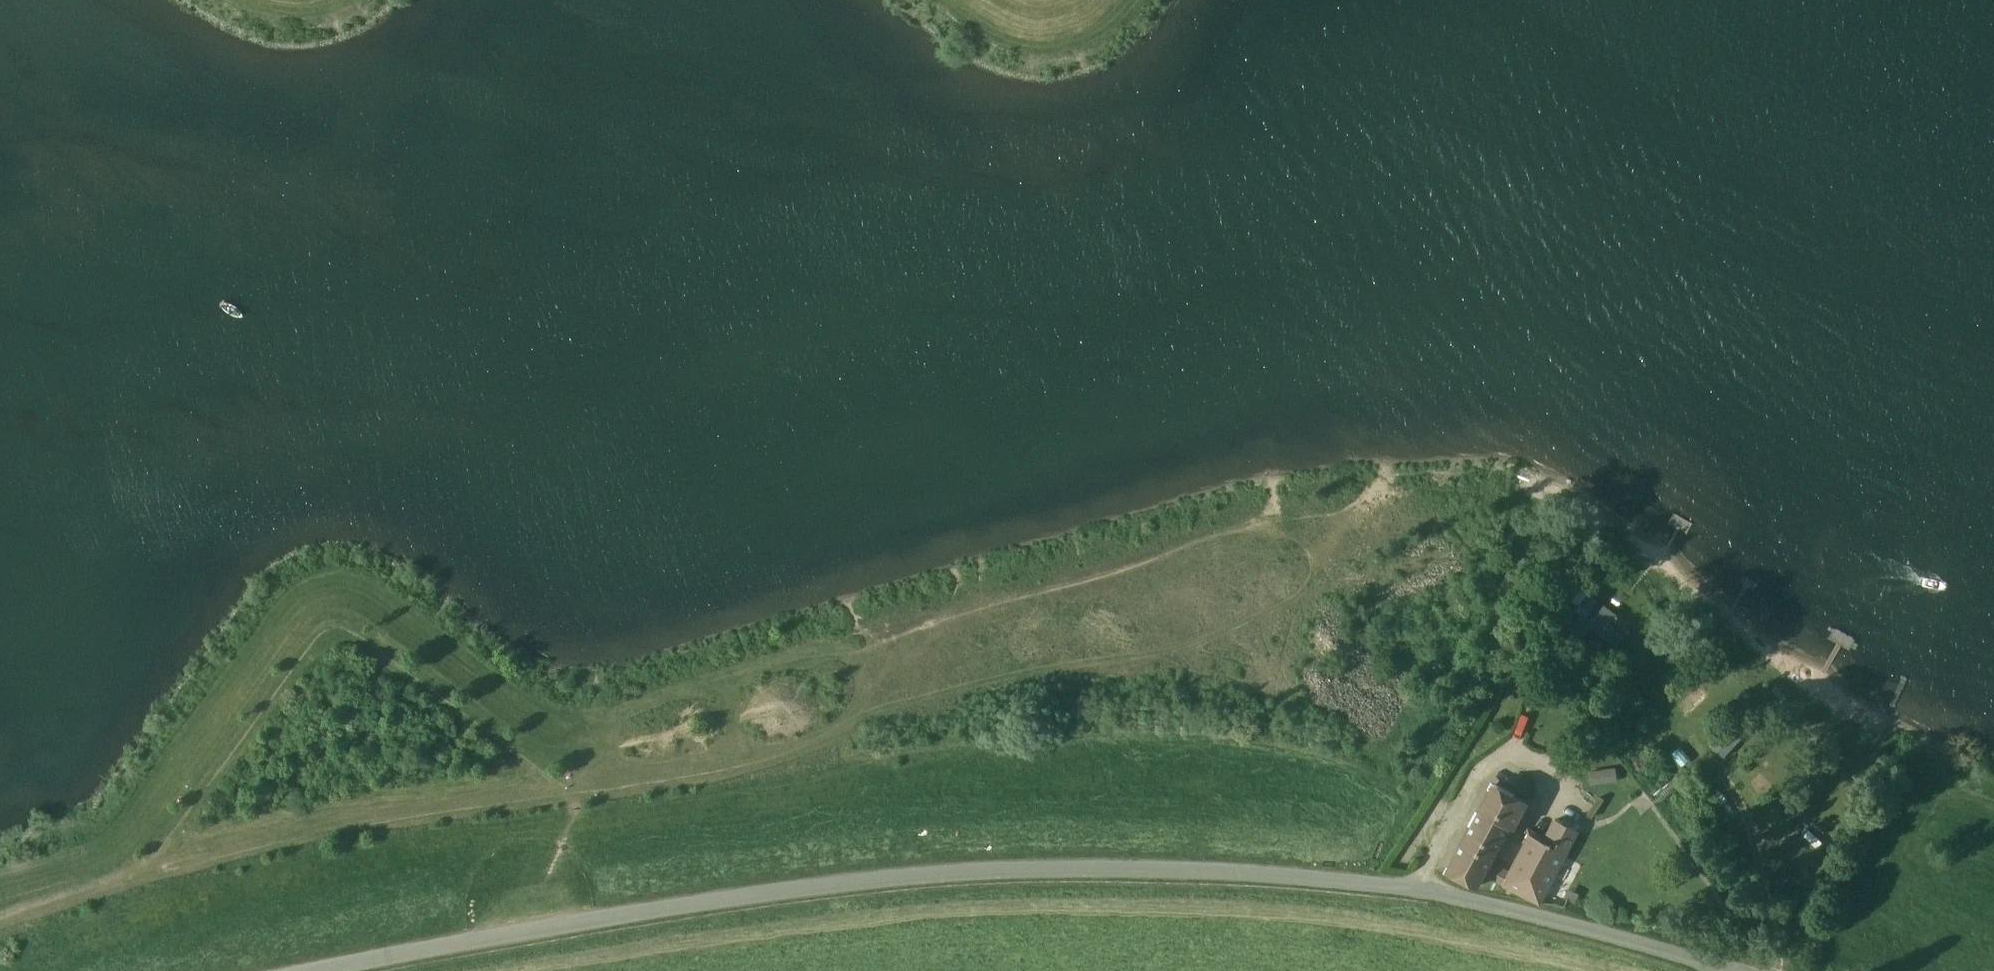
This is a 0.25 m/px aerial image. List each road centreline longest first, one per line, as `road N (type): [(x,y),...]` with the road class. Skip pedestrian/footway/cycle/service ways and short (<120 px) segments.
road 1 (unclassified): [(302,970),(747,893),(970,870),(1151,870),(1314,878),(1502,903),(1743,970)]

